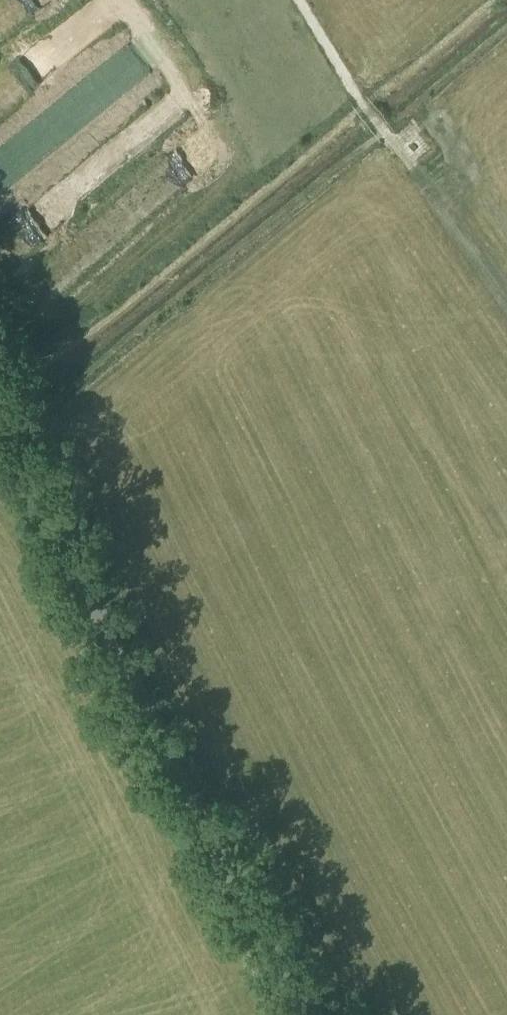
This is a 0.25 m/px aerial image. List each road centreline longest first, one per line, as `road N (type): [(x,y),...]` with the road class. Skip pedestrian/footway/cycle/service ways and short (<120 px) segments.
road 1 (unclassified): [(313,1014),(60,533),(0,402)]

